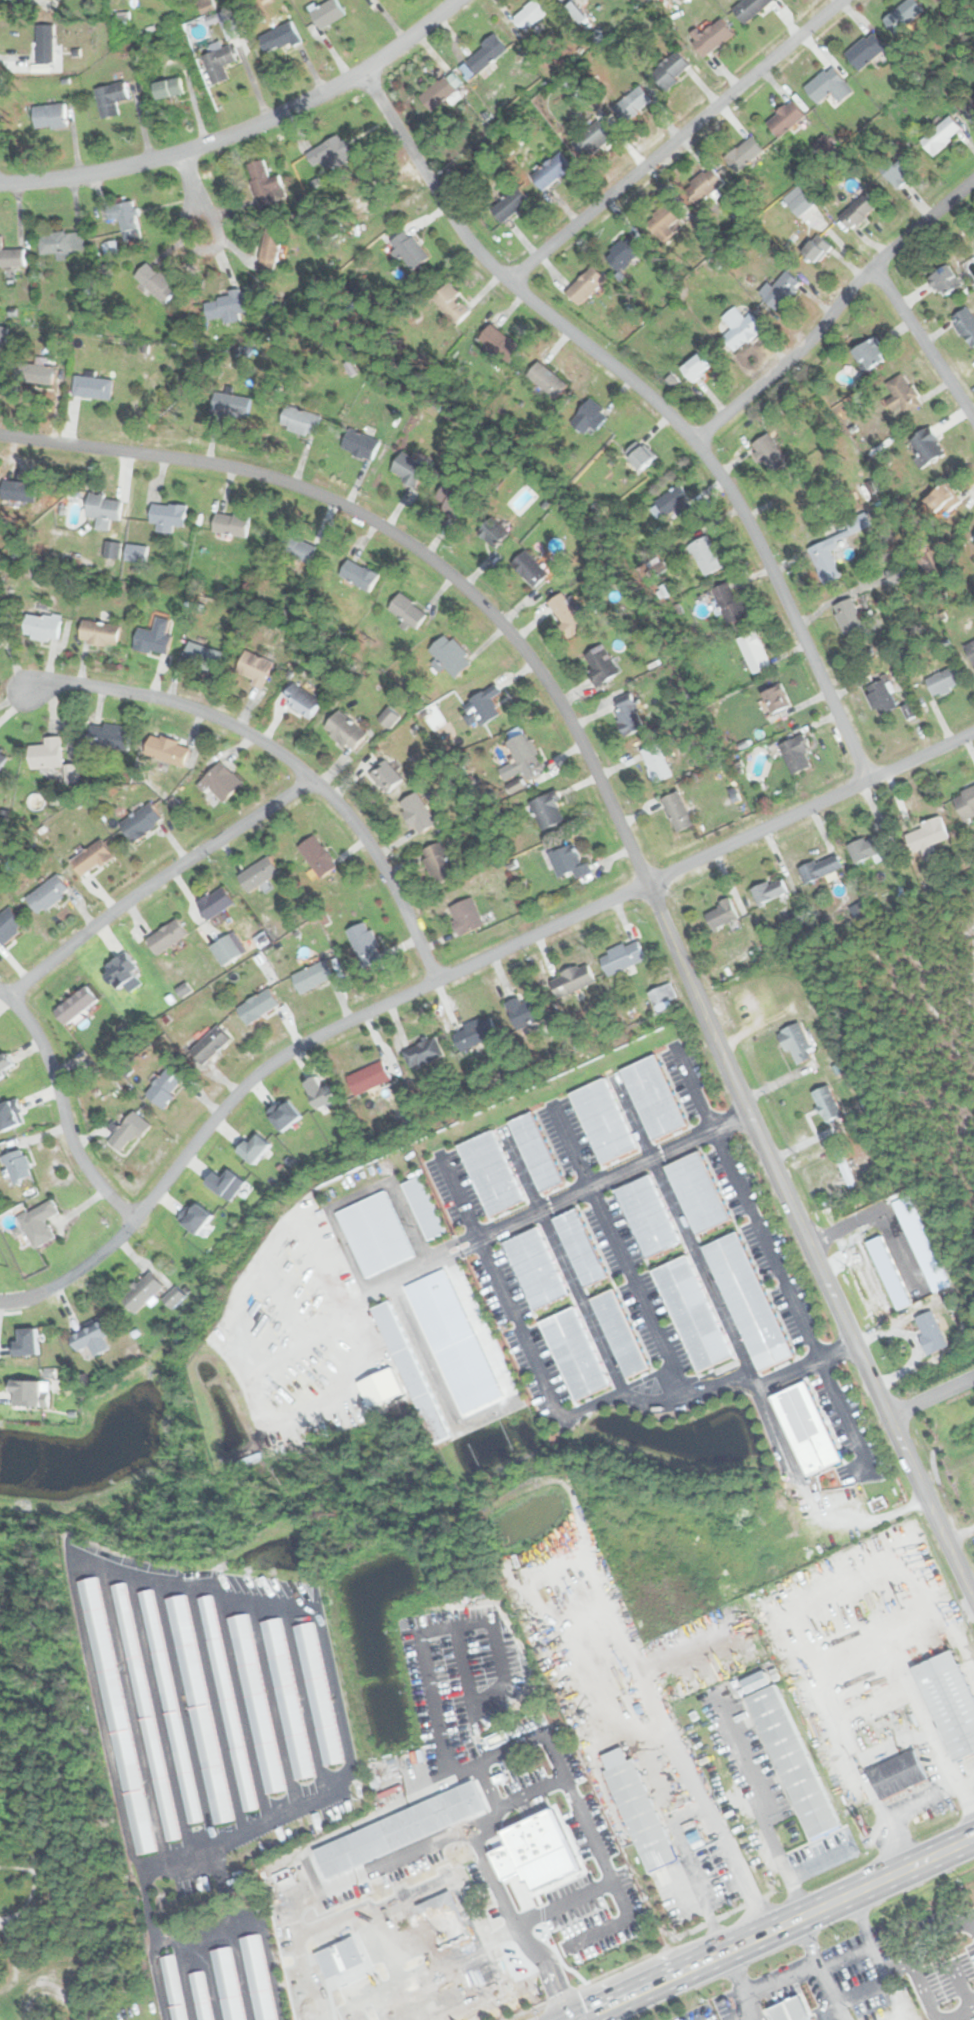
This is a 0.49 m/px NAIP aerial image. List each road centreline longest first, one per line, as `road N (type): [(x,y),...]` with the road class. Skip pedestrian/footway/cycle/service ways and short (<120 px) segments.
road 1 (residential): [(973,732),(289,1051),(222,1108),(117,1239),(78,1271),(26,1297)]
road 2 (residential): [(361,71),(476,250),(646,393),(723,480),(867,781)]
road 3 (residential): [(0,435),(247,470),(342,505),(427,557),(489,611),(559,703),(646,883)]
road 4 (tertiary): [(973,1597),(646,883)]
road 5 (residential): [(436,981),(363,837),(286,758),(180,703),(82,684),(30,686)]
road 6 (residential): [(0,183),(125,166),(253,125),(361,71),(456,0)]
road 7 (primary): [(575,2019),(973,1836)]
road 8 (residential): [(508,282),(841,0)]
road 9 (residential): [(692,441),(808,342),(858,280),(973,179)]
road 10 (residential): [(6,998),(143,889),(312,779)]
road 11 (residential): [(134,1221),(78,1157),(38,1041),(0,993)]
road 12 (residential): [(973,416),(872,267)]

